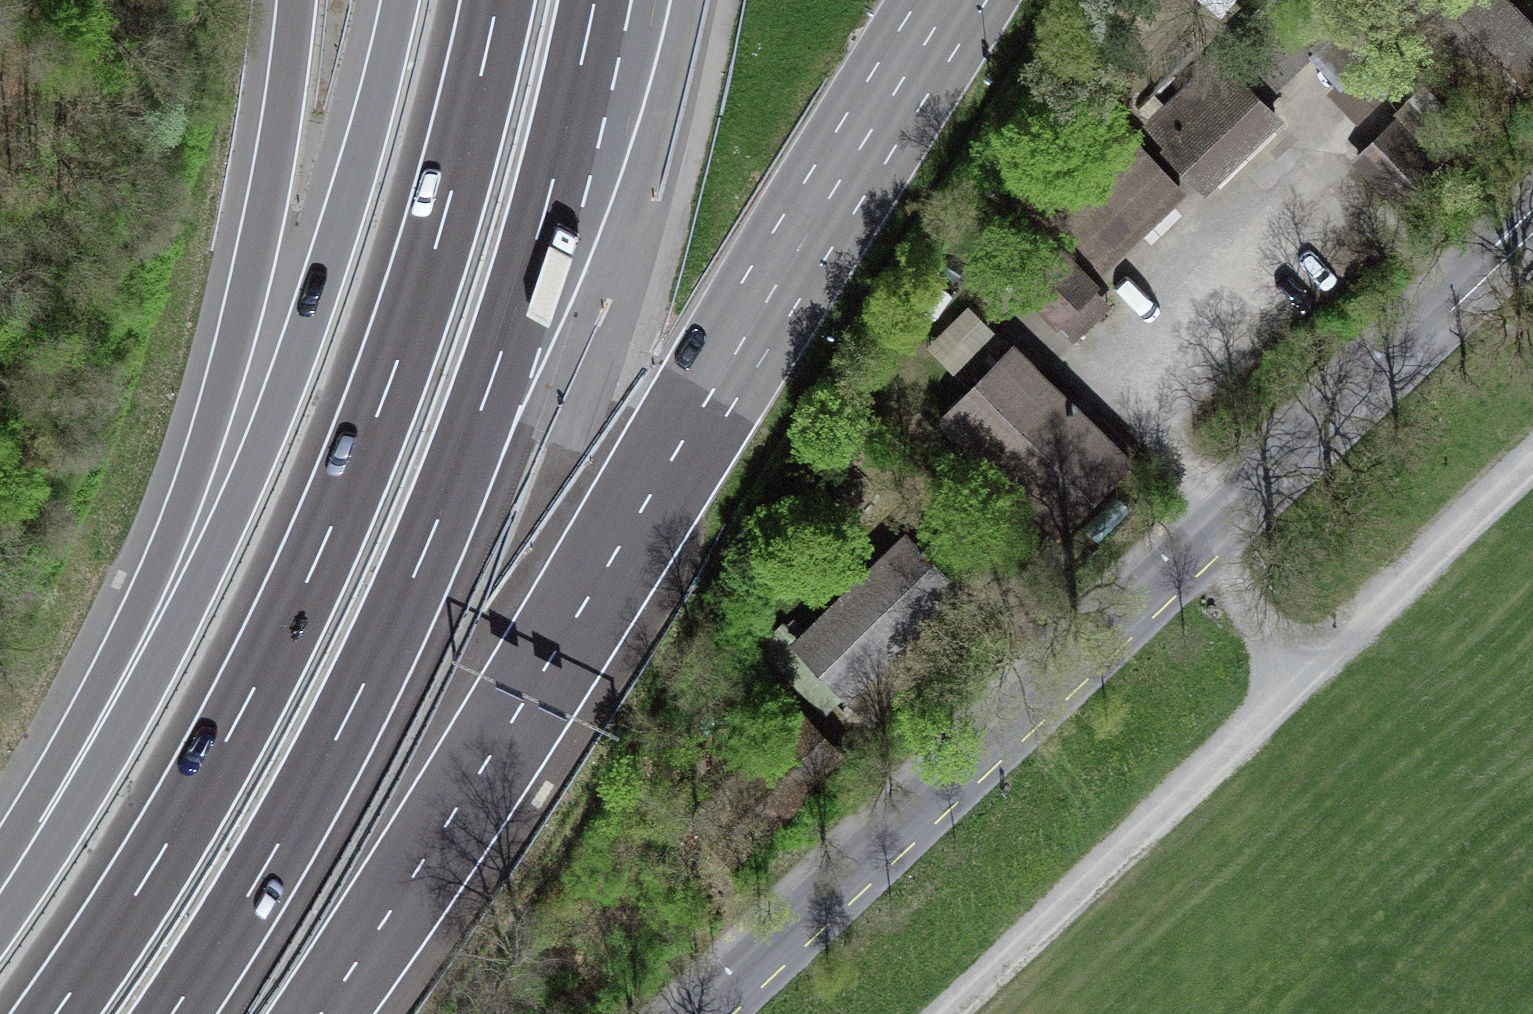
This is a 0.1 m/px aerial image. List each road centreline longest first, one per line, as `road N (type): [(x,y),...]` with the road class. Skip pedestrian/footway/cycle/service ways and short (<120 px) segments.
road 1 (motorway): [(321,1013),(531,692),(952,0)]
road 2 (secondary): [(1532,233),(708,1013)]
road 3 (motorway): [(497,0),(446,210),(328,535),(164,848),(55,1013)]
road 4 (motorway): [(171,1013),(336,739),(416,572),(489,388),(539,231),(594,0)]
road 5 (motorway): [(402,0),(332,258),(246,486),(136,709),(43,824)]
road 6 (motorway): [(296,0),(283,113),(233,355),(174,531),(43,824)]
road 7 (track): [(1532,463),(951,1013)]
road 8 (track): [(1205,546),(1304,679)]

